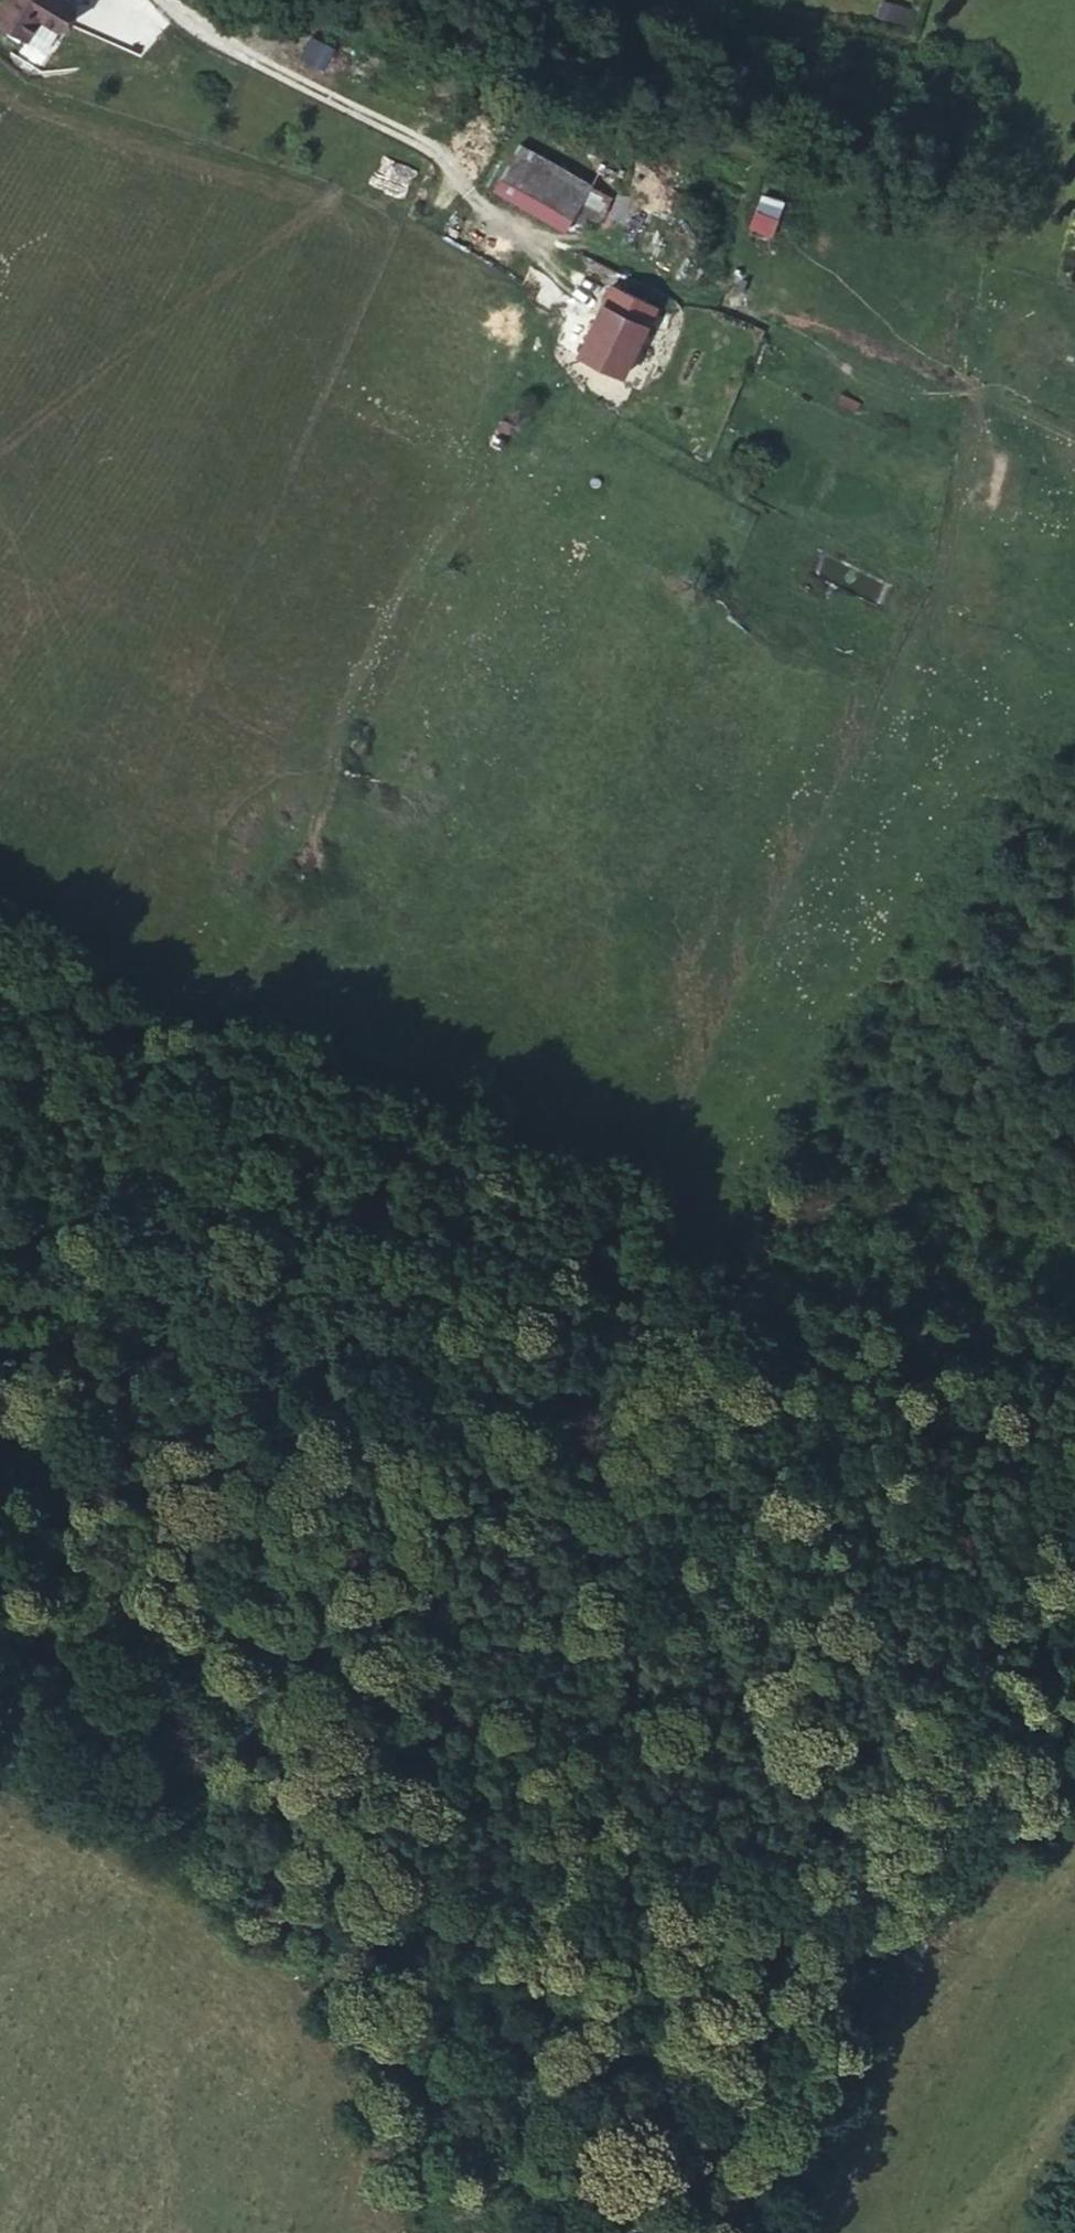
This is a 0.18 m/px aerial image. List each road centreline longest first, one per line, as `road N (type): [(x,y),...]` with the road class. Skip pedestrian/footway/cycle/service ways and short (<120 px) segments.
road 1 (residential): [(424,150),(158,0)]

